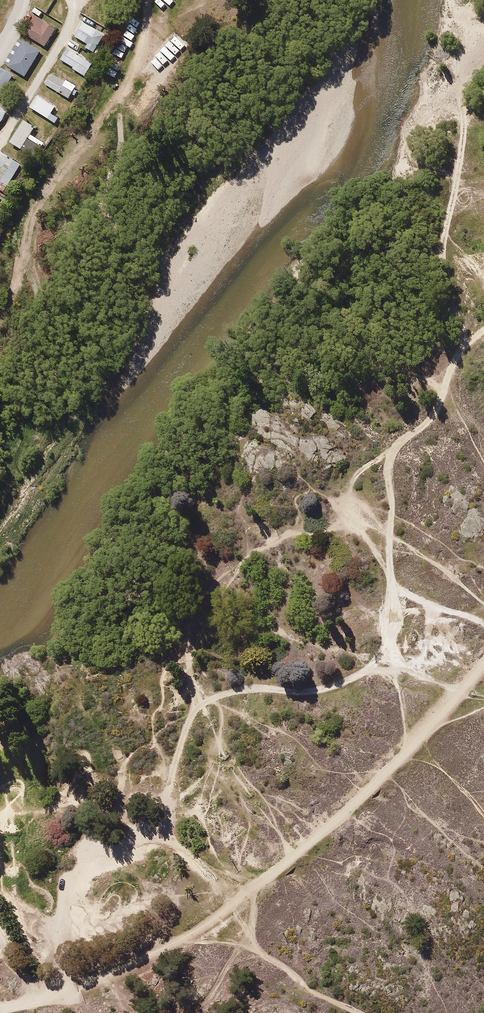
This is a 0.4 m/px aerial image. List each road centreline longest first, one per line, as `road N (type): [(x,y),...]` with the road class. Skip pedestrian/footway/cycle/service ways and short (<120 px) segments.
road 1 (track): [(33,1000),(75,870),(106,835),(157,813),(192,713),(238,691),(350,681),(387,644),(390,460),(441,401),(462,342),(444,262),(461,135),(461,122),(451,116),(411,141),(410,157),(441,175)]
road 2 (track): [(371,667),(225,598)]

